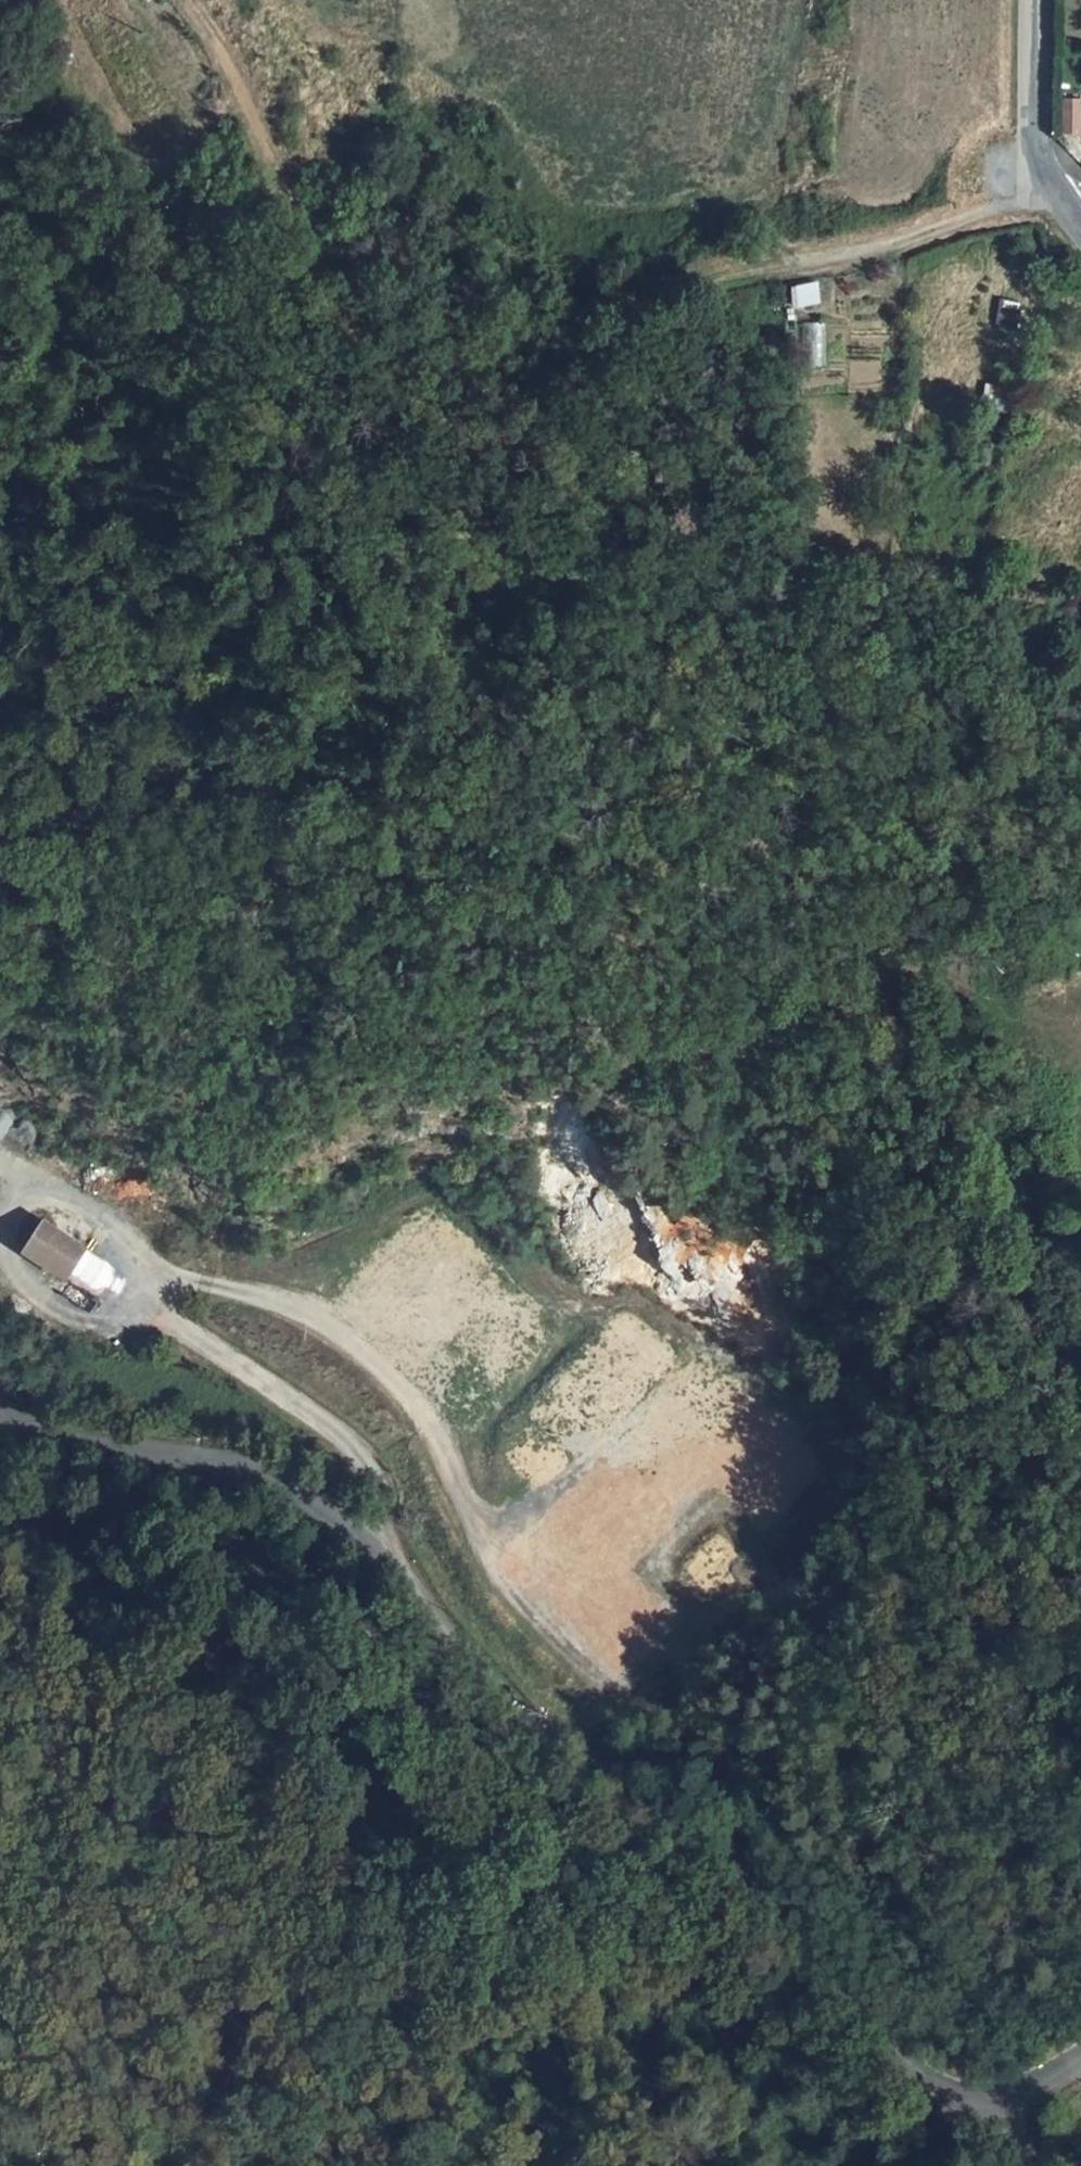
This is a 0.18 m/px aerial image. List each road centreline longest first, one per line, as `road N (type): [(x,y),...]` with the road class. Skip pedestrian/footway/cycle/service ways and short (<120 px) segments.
road 1 (unclassified): [(1075,2066),(1020,2094),(988,2101),(960,2092),(799,1967),(420,1591),(297,1488),(213,1461),(97,1451),(0,1412)]
road 2 (unclassified): [(1034,0),(1034,167),(1078,225)]
road 3 (track): [(276,198),(186,0)]

